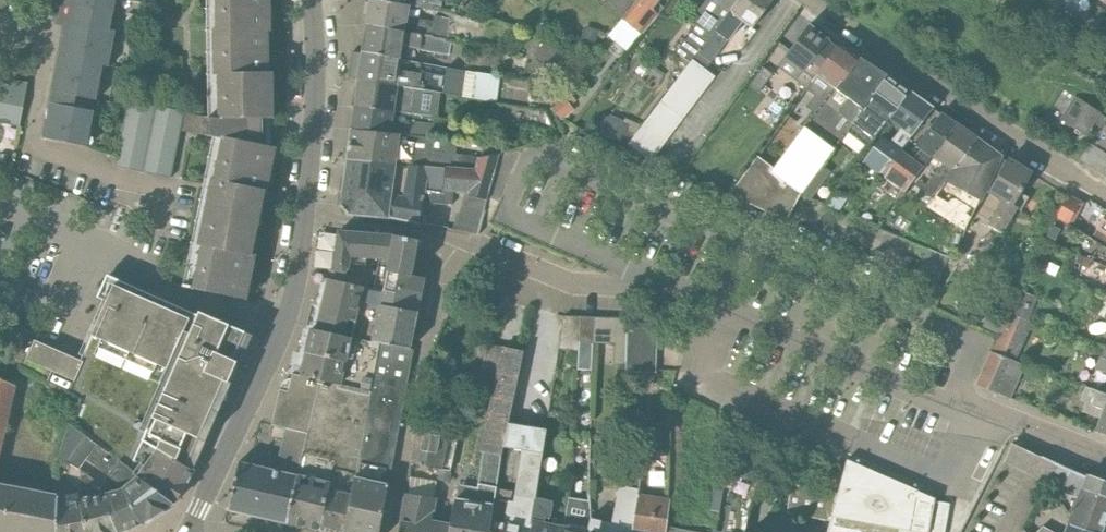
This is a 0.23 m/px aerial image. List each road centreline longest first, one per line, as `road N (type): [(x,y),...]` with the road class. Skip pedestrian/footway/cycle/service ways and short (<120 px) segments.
road 1 (residential): [(306,217),(445,236),(565,279),(634,290),(658,276)]
road 2 (residential): [(807,0),(963,111),(1105,198)]
road 3 (residential): [(191,531),(283,330),(306,217)]
road 4 (residential): [(306,217),(312,0)]

